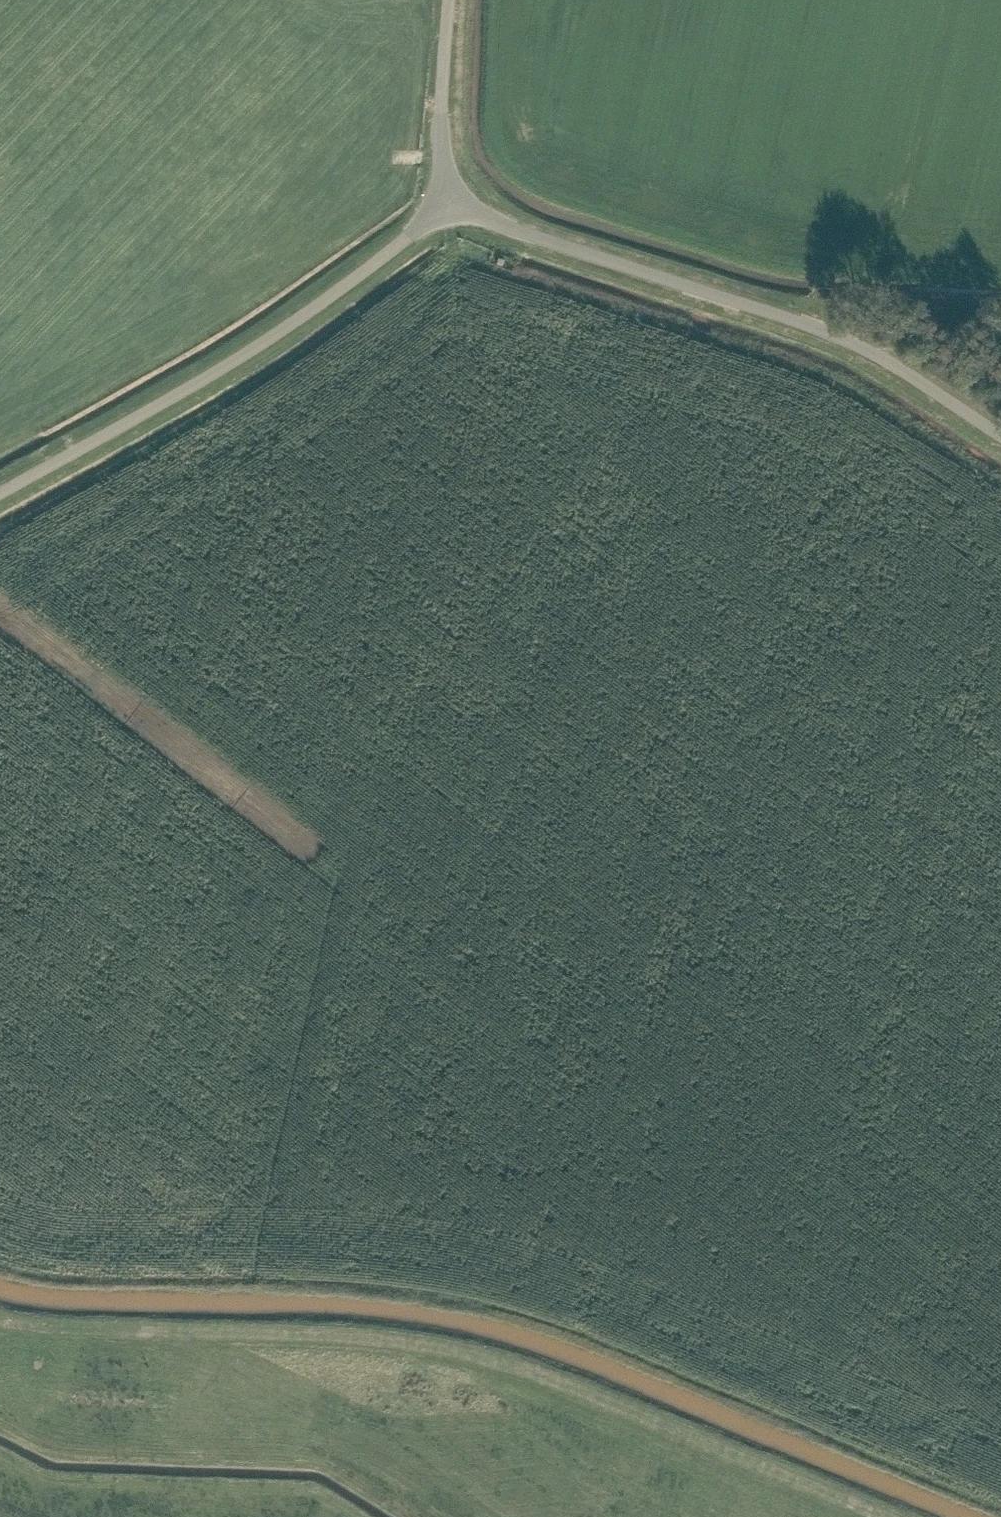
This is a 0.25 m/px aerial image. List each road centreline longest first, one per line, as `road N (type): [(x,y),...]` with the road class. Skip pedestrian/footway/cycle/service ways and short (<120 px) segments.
road 1 (unclassified): [(1000,436),(876,357),(448,204)]
road 2 (unclassified): [(0,495),(276,335),(448,204)]
road 3 (unclassified): [(448,204),(450,0)]

